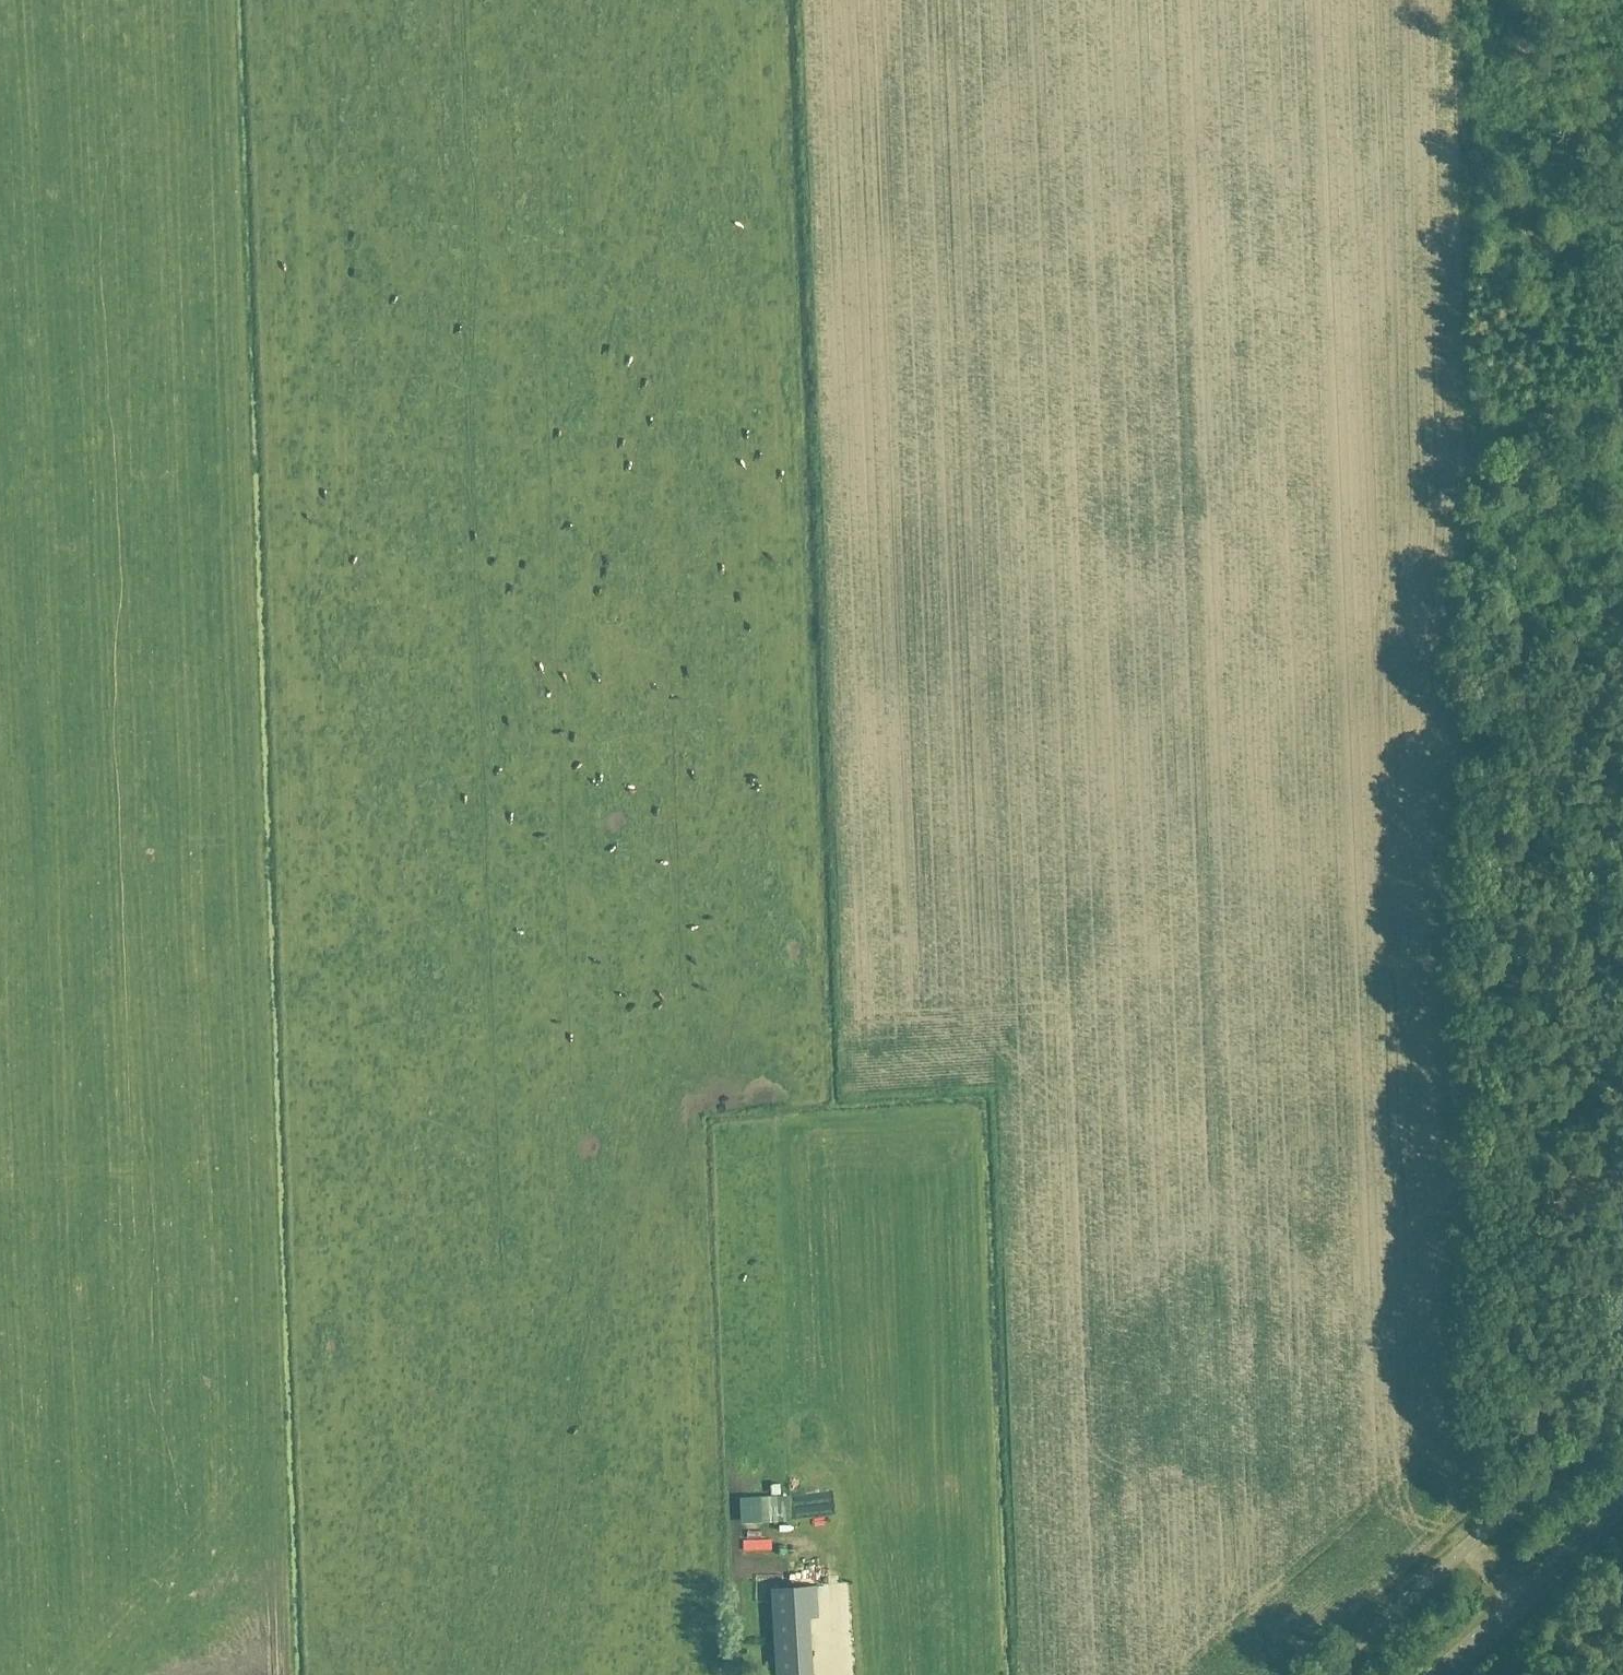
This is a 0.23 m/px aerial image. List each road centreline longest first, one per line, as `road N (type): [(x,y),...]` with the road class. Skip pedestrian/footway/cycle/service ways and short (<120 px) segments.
road 1 (tertiary): [(1441,1674),(1622,1502)]

